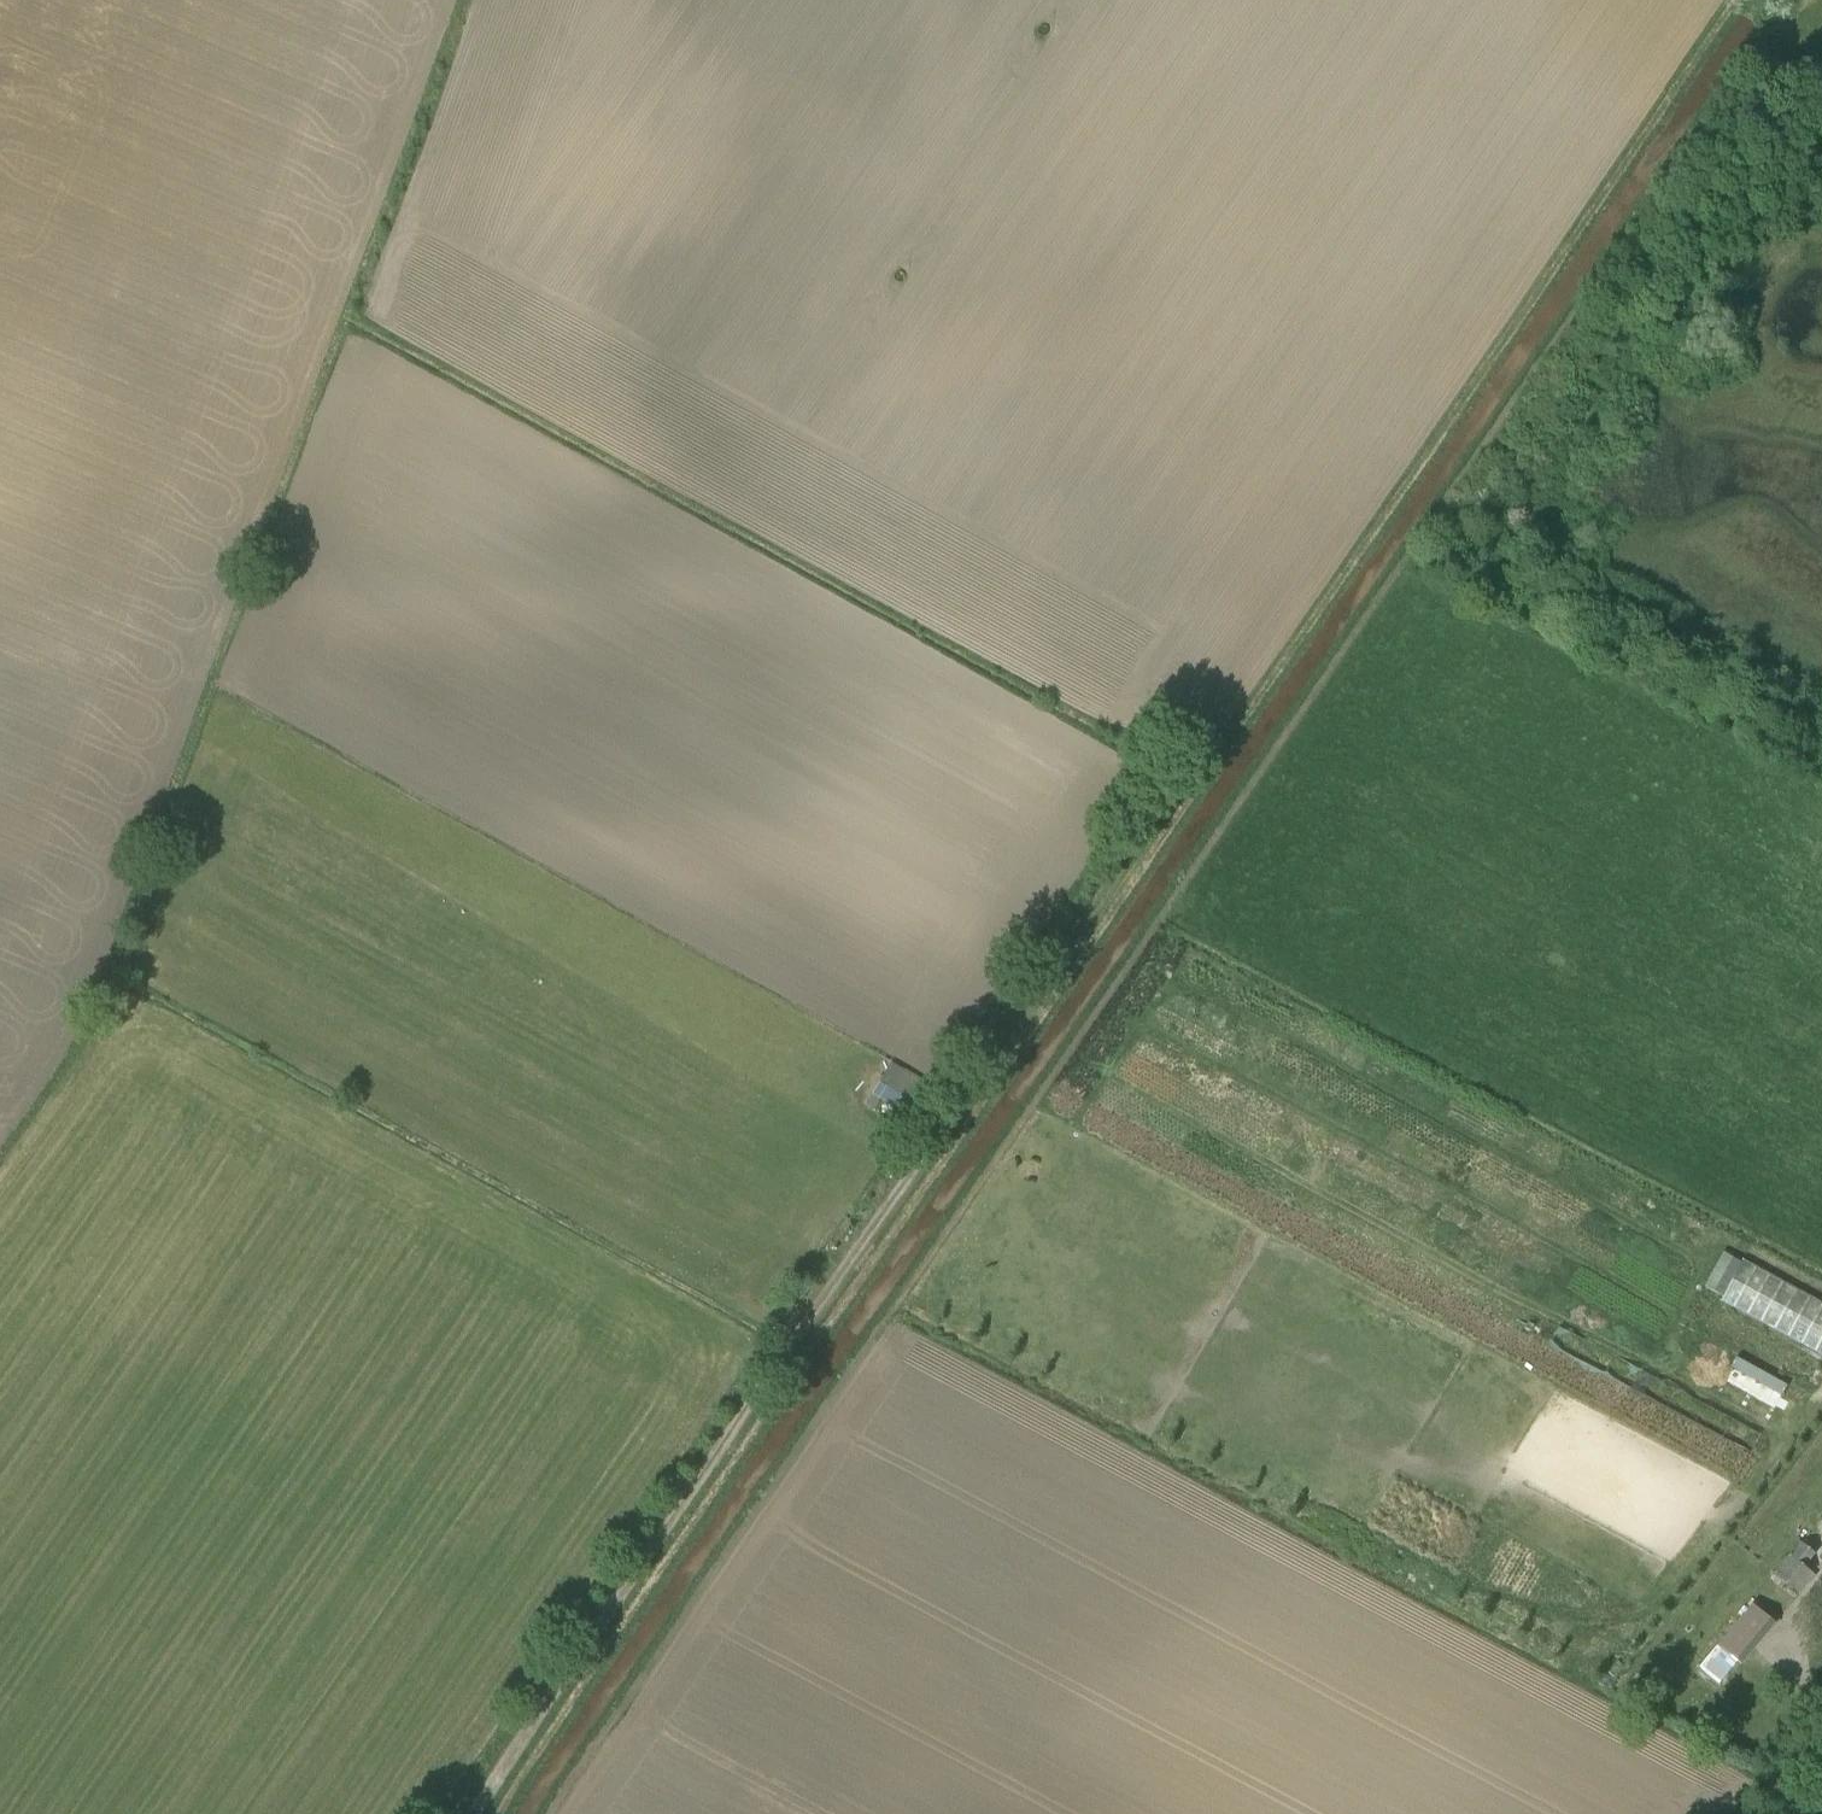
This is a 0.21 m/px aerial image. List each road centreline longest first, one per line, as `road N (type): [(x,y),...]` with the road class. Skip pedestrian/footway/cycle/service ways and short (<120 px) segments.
road 1 (track): [(1179,771),(470,1813)]

